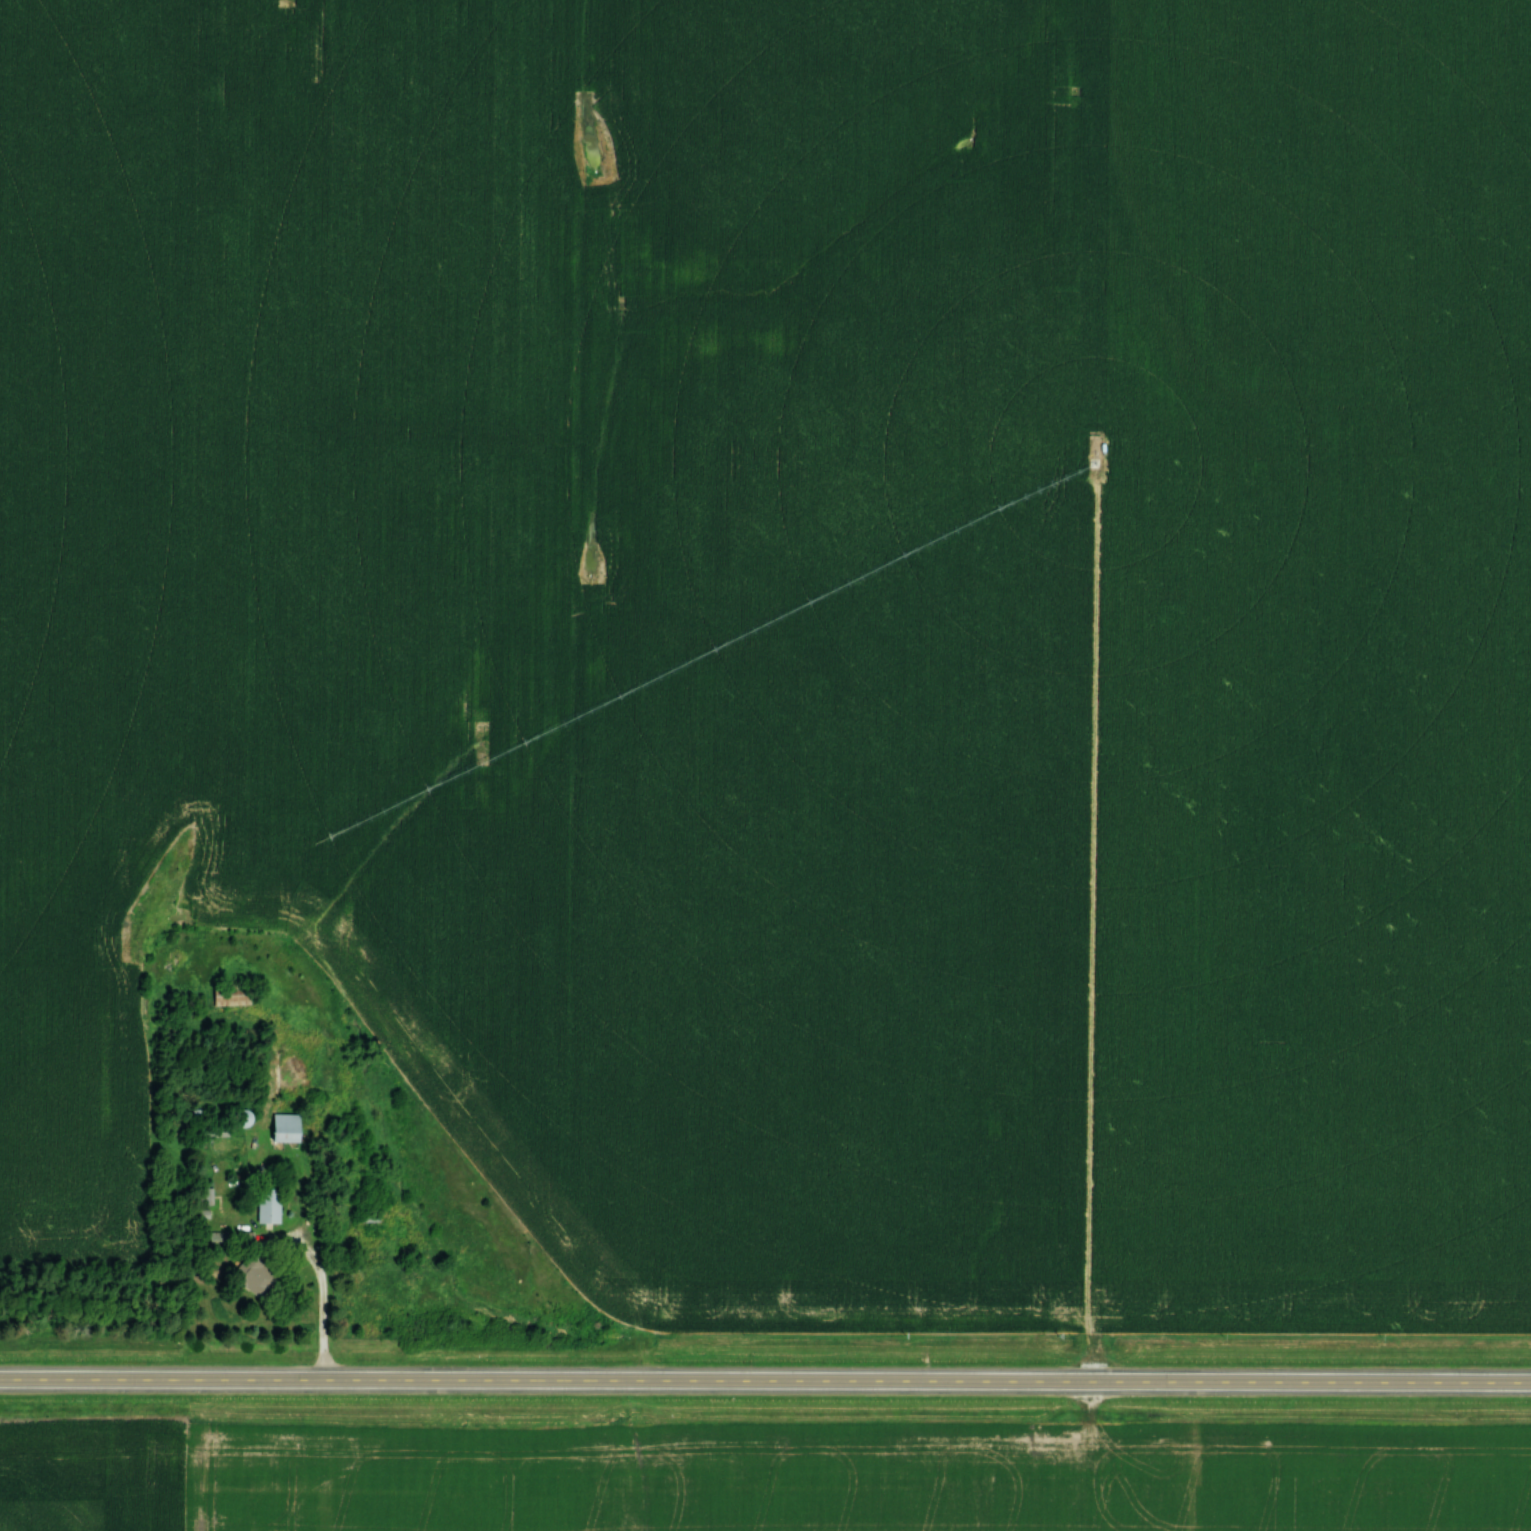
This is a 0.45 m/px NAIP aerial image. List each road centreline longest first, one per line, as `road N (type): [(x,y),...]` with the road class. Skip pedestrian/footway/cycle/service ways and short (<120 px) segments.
road 1 (primary): [(0,1384),(1530,1387)]

